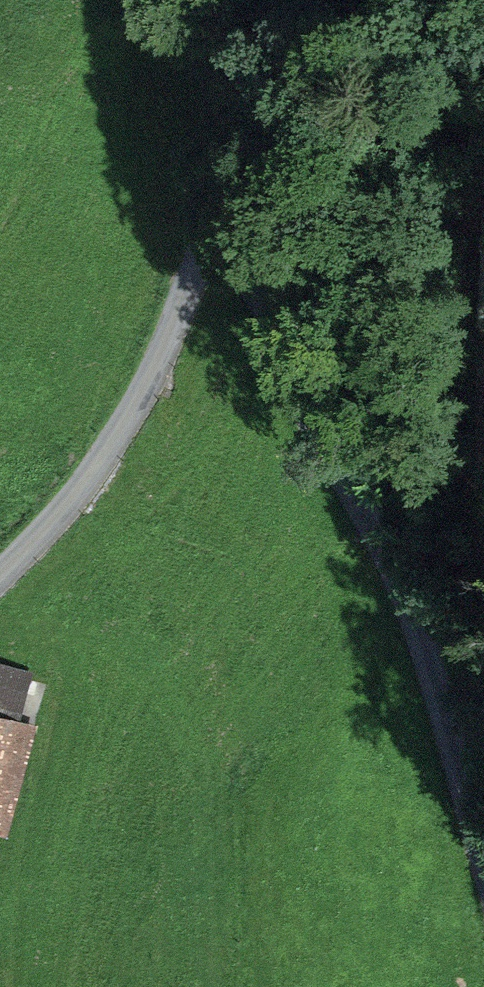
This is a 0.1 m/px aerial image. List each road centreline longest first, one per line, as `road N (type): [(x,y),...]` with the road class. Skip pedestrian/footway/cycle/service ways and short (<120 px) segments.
road 1 (track): [(225,199),(421,632),(483,848)]
road 2 (unclassified): [(0,573),(74,497),(150,378),(225,199),(263,0)]

